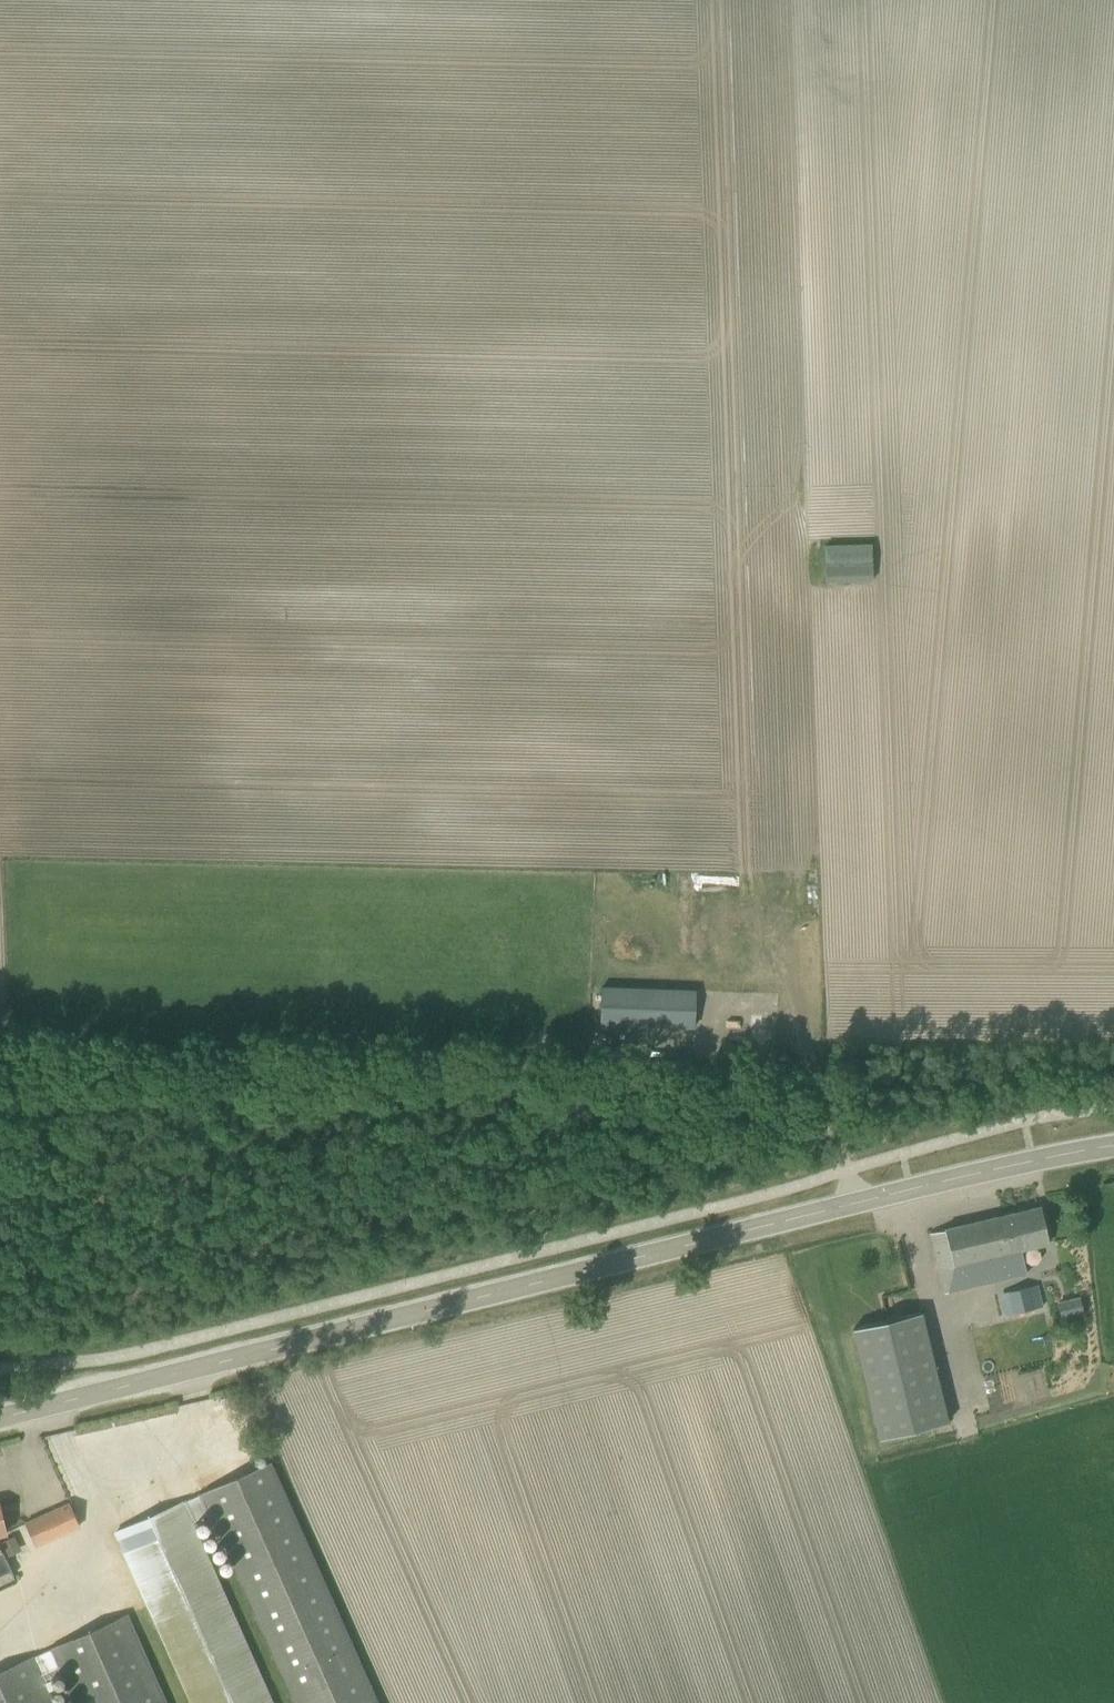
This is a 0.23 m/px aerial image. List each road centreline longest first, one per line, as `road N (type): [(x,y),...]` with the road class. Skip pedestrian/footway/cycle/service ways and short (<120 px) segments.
road 1 (tertiary): [(0,1421),(857,1197),(1113,1146)]

